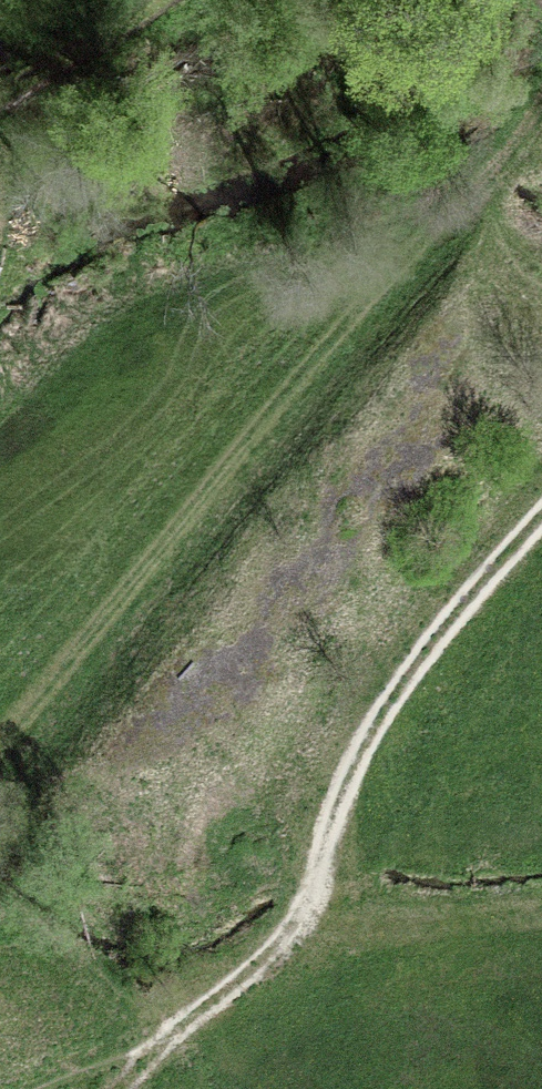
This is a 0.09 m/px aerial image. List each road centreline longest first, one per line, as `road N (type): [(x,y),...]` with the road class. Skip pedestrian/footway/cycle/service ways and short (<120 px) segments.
road 1 (track): [(541,87),(0,745)]
road 2 (track): [(134,1088),(153,1060),(319,933),(371,728),(541,541)]
road 3 (track): [(0,96),(54,53),(152,0)]

